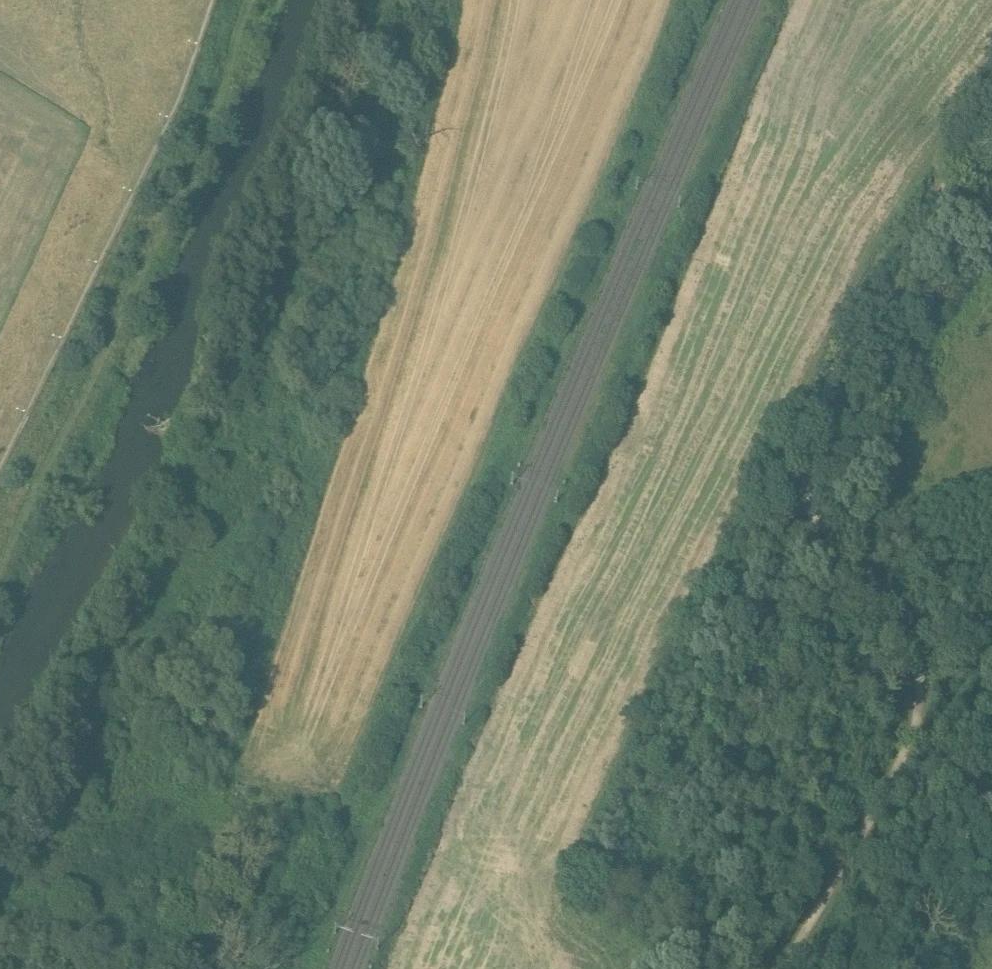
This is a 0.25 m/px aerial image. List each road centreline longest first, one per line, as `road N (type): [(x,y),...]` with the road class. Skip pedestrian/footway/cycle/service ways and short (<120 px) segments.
road 1 (track): [(791,968),(859,854),(918,715),(910,664),(885,610),(808,529),(803,493),(816,428),(904,242),(991,143)]

